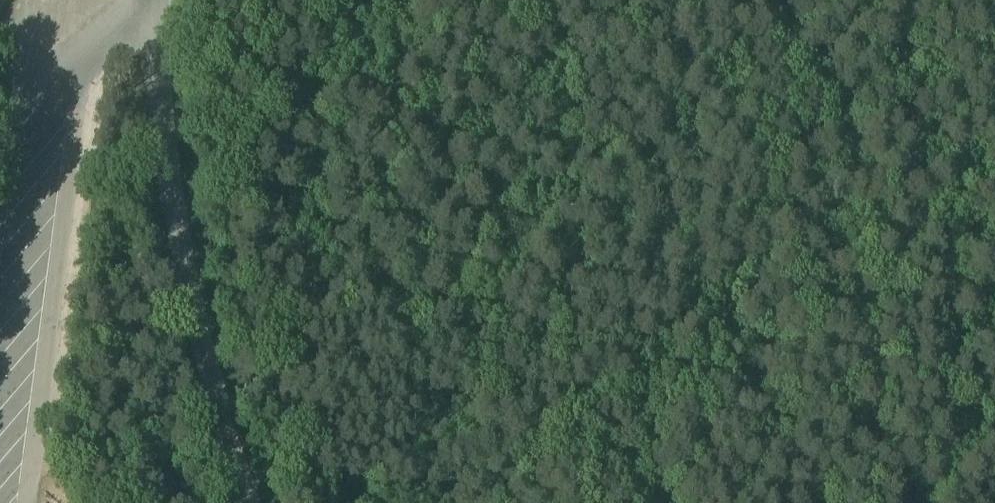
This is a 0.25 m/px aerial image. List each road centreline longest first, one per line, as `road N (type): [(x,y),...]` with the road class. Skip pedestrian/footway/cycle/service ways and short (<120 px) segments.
road 1 (unclassified): [(254,502),(212,376),(172,161),(155,0)]

